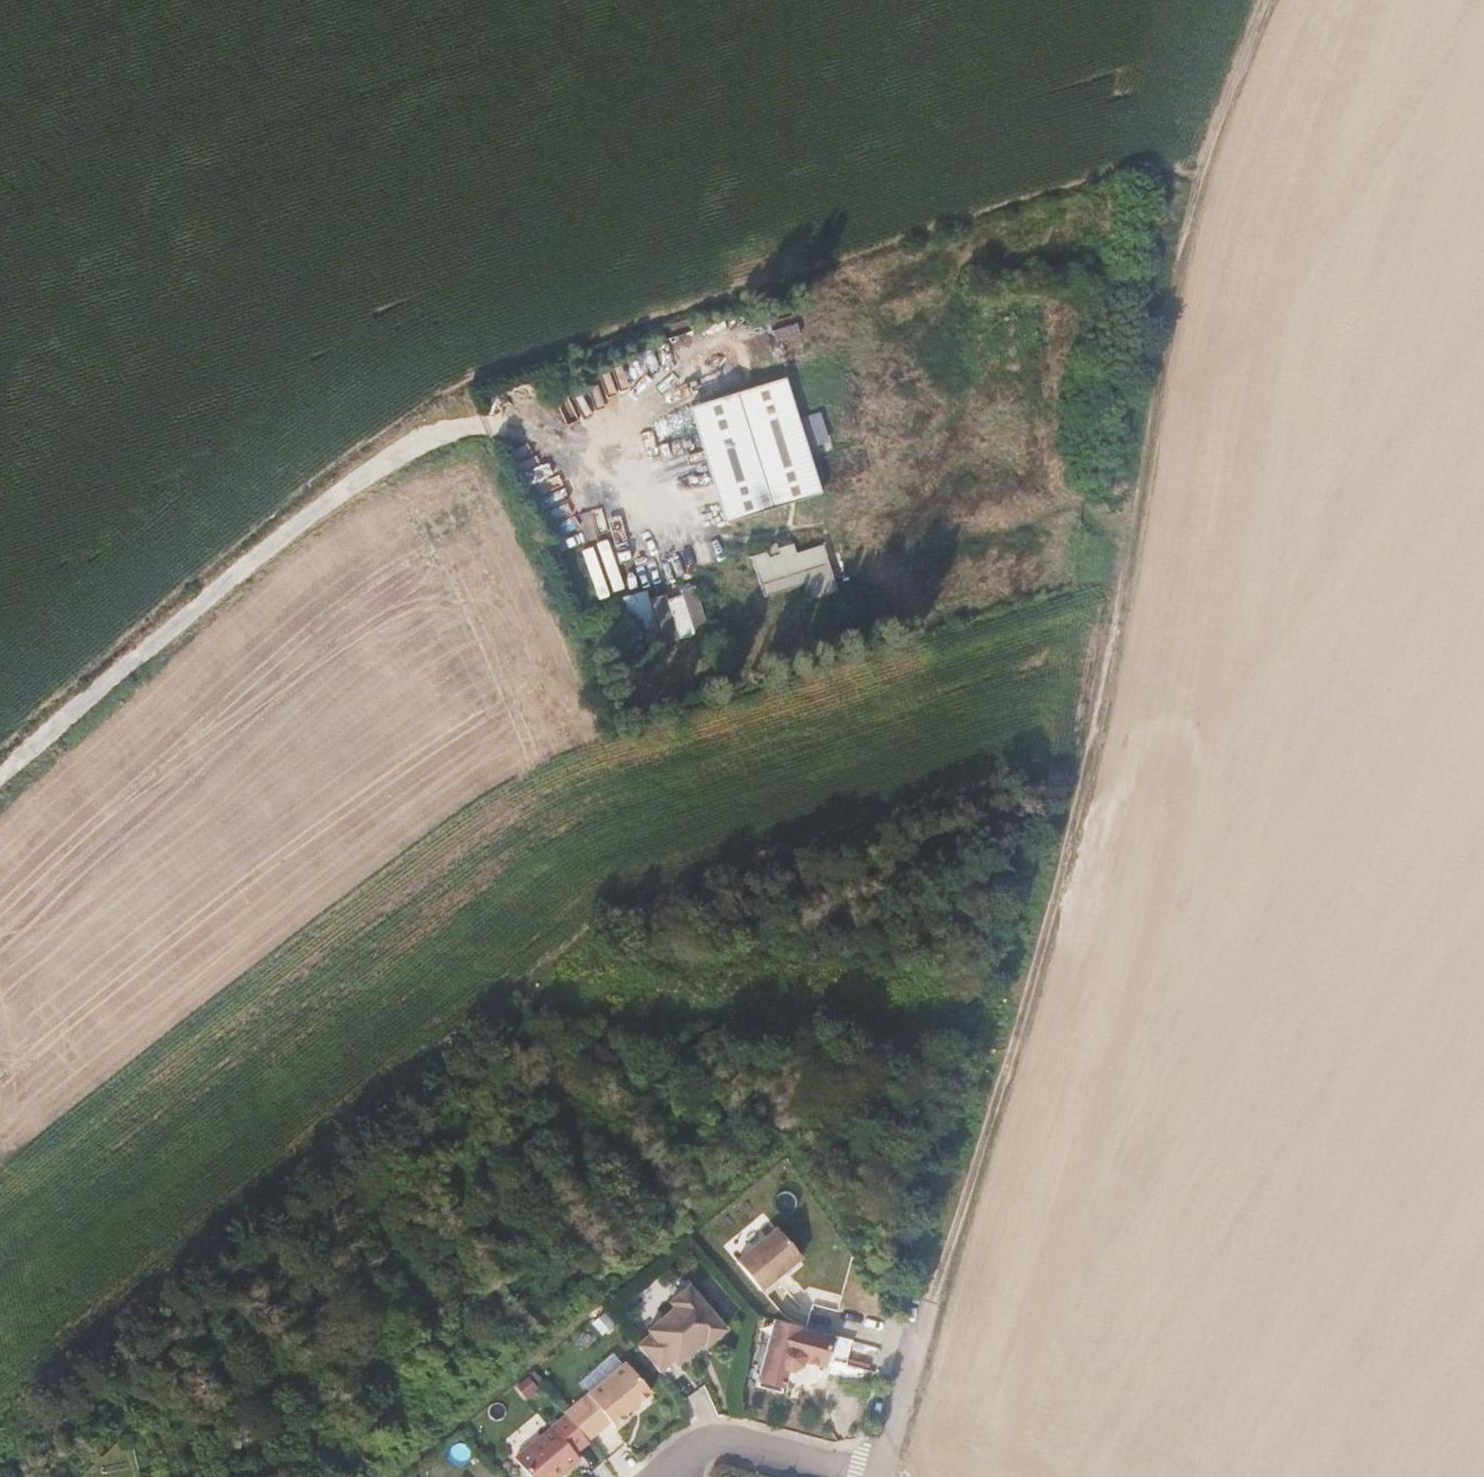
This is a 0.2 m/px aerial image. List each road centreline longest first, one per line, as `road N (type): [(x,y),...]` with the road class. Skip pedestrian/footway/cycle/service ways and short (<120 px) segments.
road 1 (track): [(1263,0),(1165,278),(1085,785),(1015,1044),(931,1302)]
road 2 (residential): [(931,1302),(879,1476)]
road 3 (residential): [(707,1438),(833,1476)]

